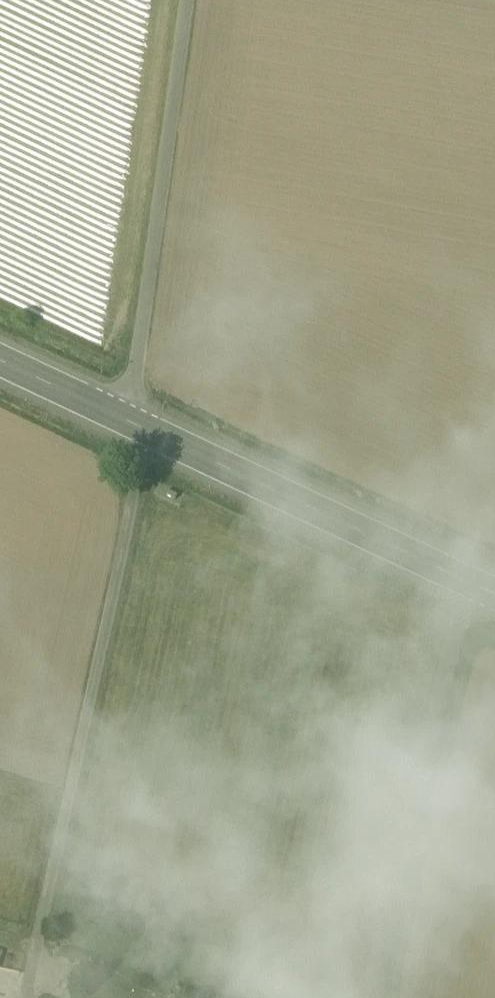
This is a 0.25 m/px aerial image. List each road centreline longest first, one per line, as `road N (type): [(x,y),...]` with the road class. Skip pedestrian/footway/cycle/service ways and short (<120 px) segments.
road 1 (unclassified): [(377,997),(378,935),(469,583)]
road 2 (unclassified): [(191,0),(136,420)]
road 3 (secondary): [(469,583),(136,420)]
road 4 (secondary): [(136,420),(0,356)]

